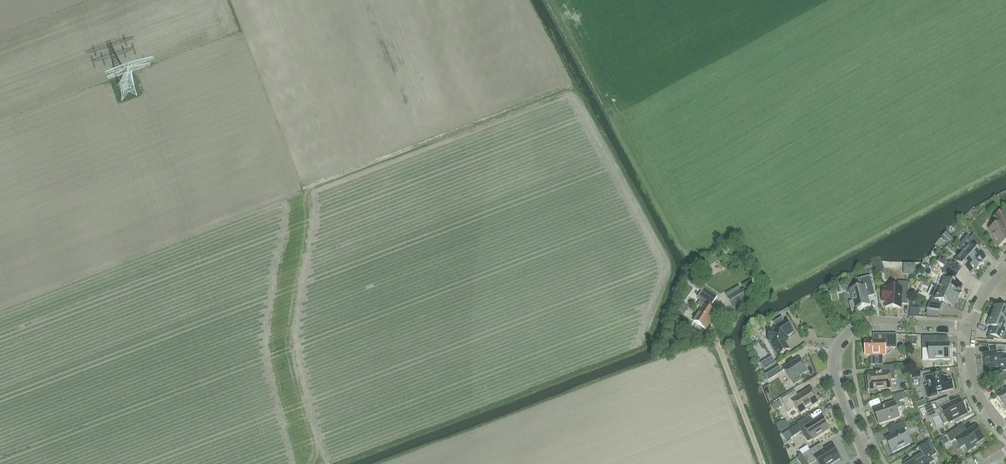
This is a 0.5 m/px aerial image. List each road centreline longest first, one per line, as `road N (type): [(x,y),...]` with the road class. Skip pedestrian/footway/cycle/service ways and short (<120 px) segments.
road 1 (residential): [(867,463),(833,370),(842,337),(874,321),(972,327)]

